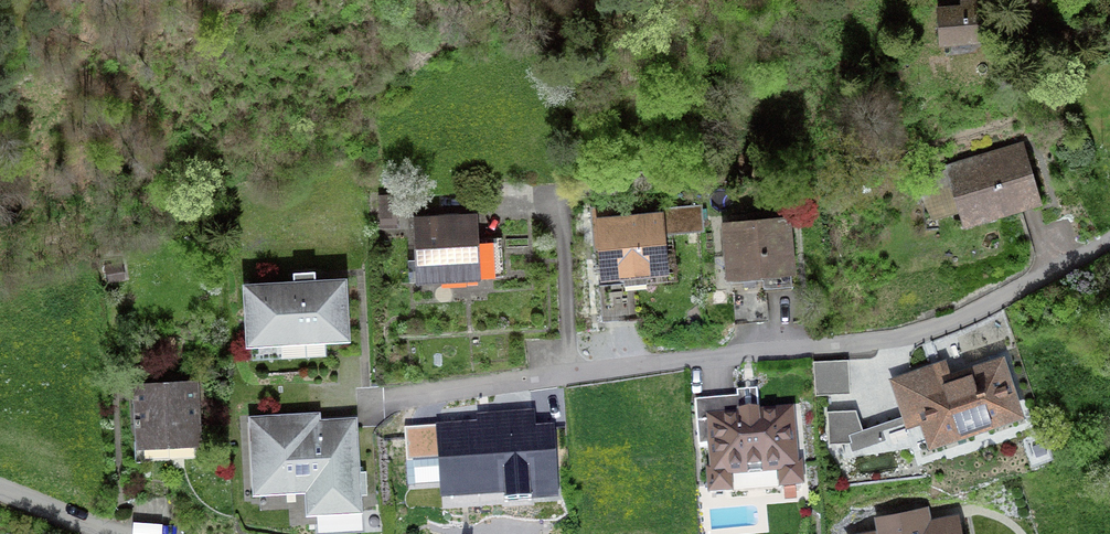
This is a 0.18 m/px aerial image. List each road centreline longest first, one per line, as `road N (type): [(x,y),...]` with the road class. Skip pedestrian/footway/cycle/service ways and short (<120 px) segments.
road 1 (residential): [(1109,230),(972,310),(900,334),(370,395)]
road 2 (residential): [(122,533),(0,489)]

